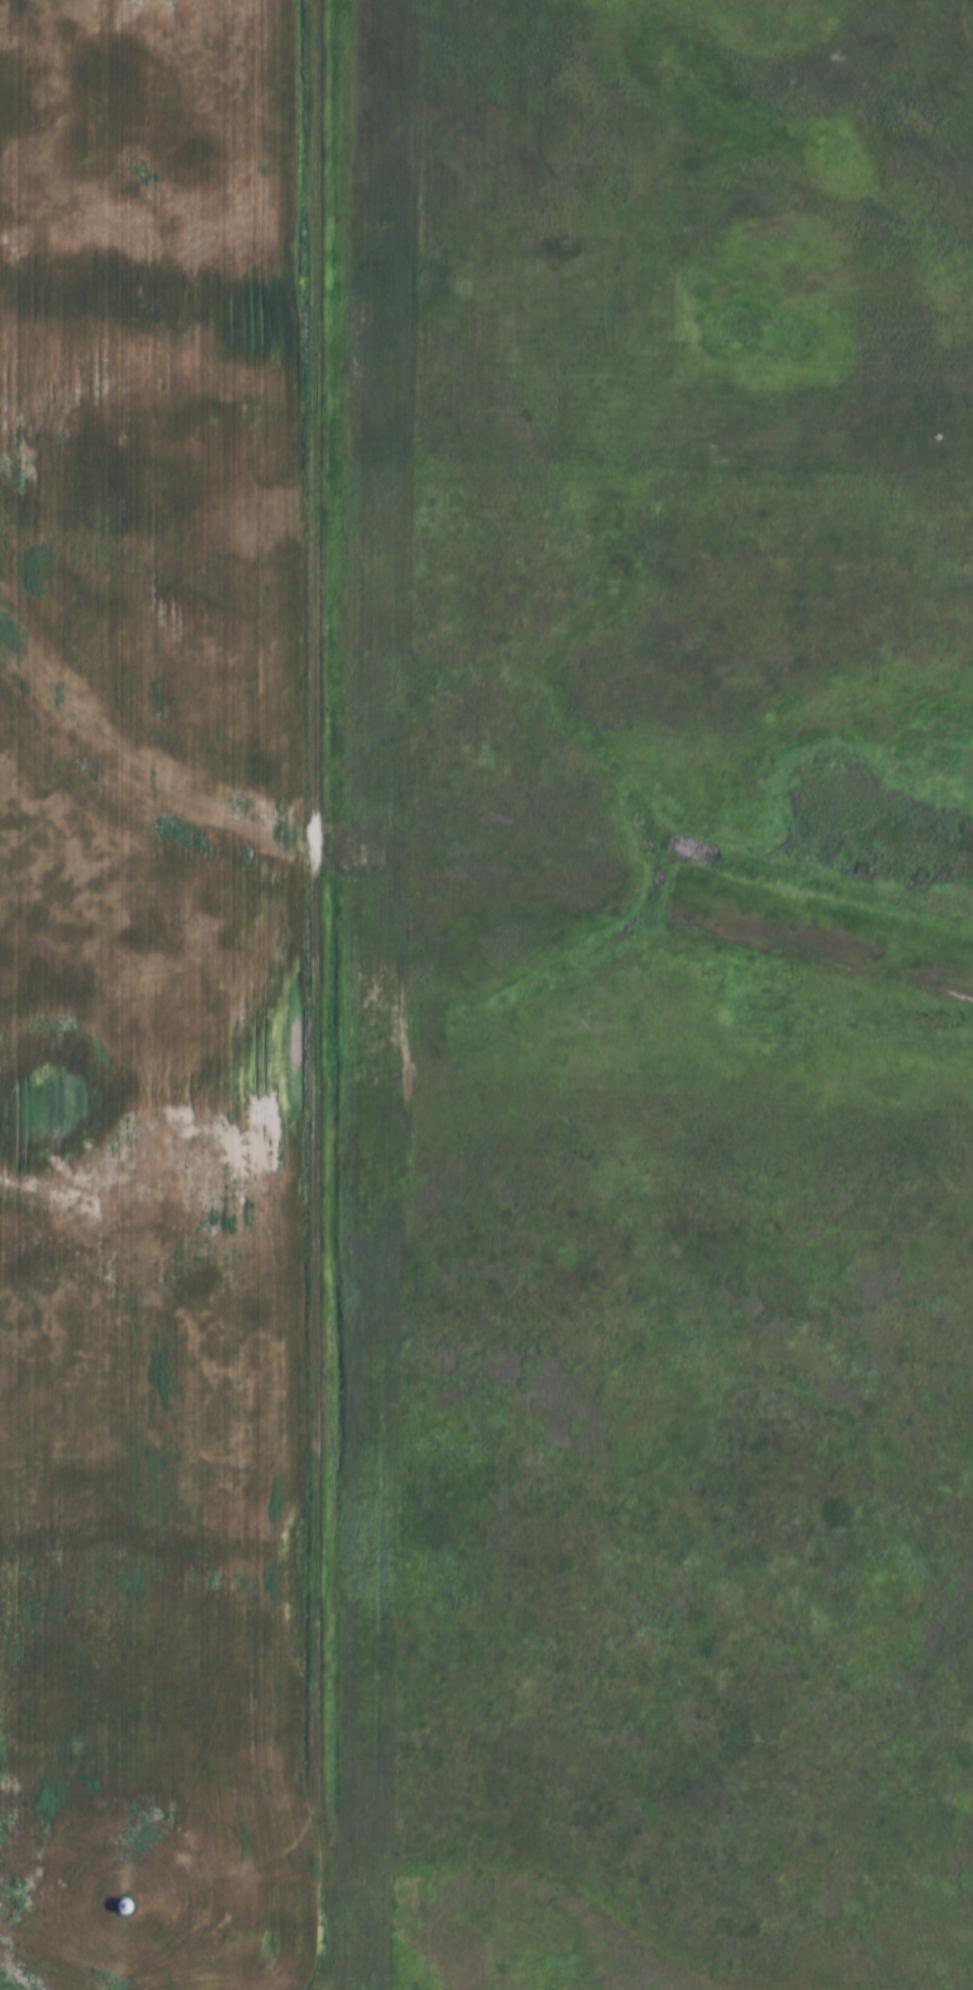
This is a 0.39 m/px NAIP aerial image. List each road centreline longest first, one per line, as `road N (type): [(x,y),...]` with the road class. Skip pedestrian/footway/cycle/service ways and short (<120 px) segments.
road 1 (track): [(972,993),(691,925),(375,872),(205,814),(122,771),(0,634)]

